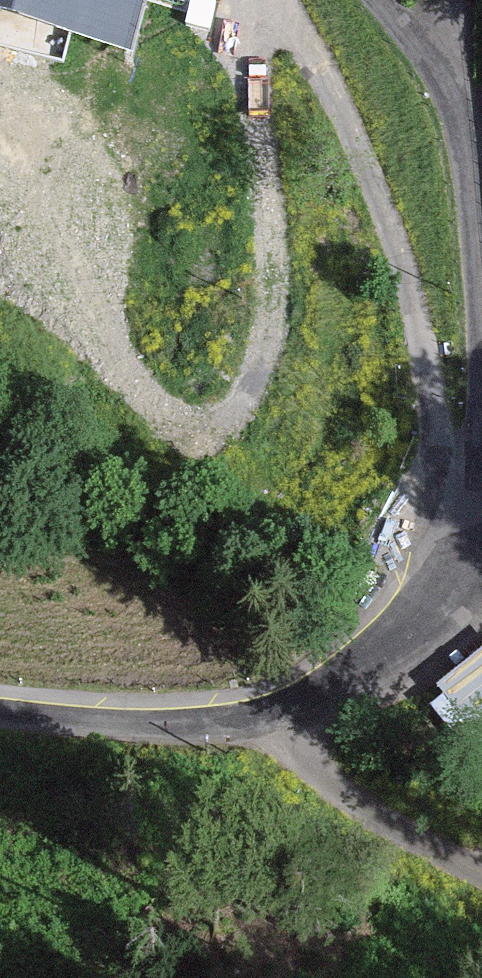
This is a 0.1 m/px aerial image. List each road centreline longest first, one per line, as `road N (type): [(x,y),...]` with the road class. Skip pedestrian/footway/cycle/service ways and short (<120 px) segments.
road 1 (track): [(2,79),(97,325),(144,399),(184,422),(218,425),(238,413),(257,374),(271,314),(273,257),(241,0)]
road 2 (unclassified): [(472,600),(374,676),(293,714),(165,724),(0,714)]
road 3 (unclassified): [(374,0),(449,99),(481,314)]
road 4 (unclassified): [(481,477),(472,600)]

